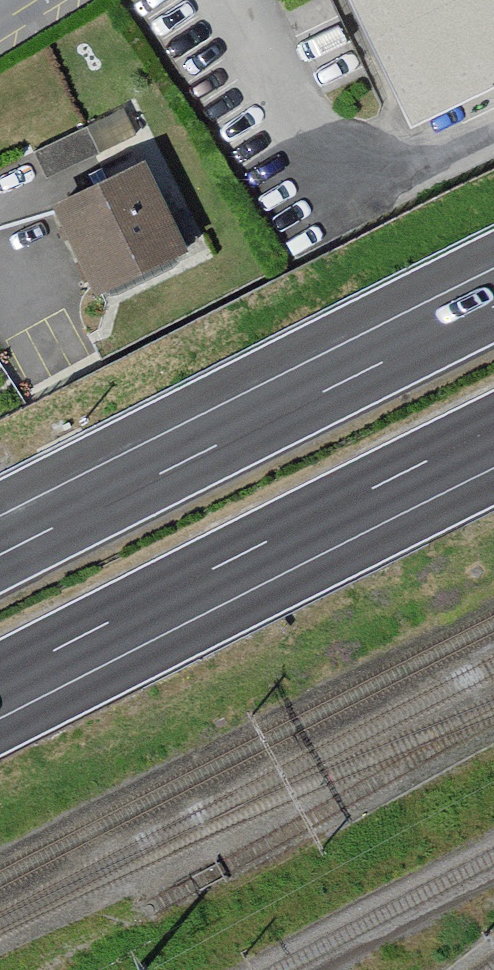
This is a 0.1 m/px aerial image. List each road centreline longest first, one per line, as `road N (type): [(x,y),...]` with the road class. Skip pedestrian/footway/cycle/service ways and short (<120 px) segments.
road 1 (motorway): [(0,681),(493,430)]
road 2 (motorway): [(493,306),(0,555)]

